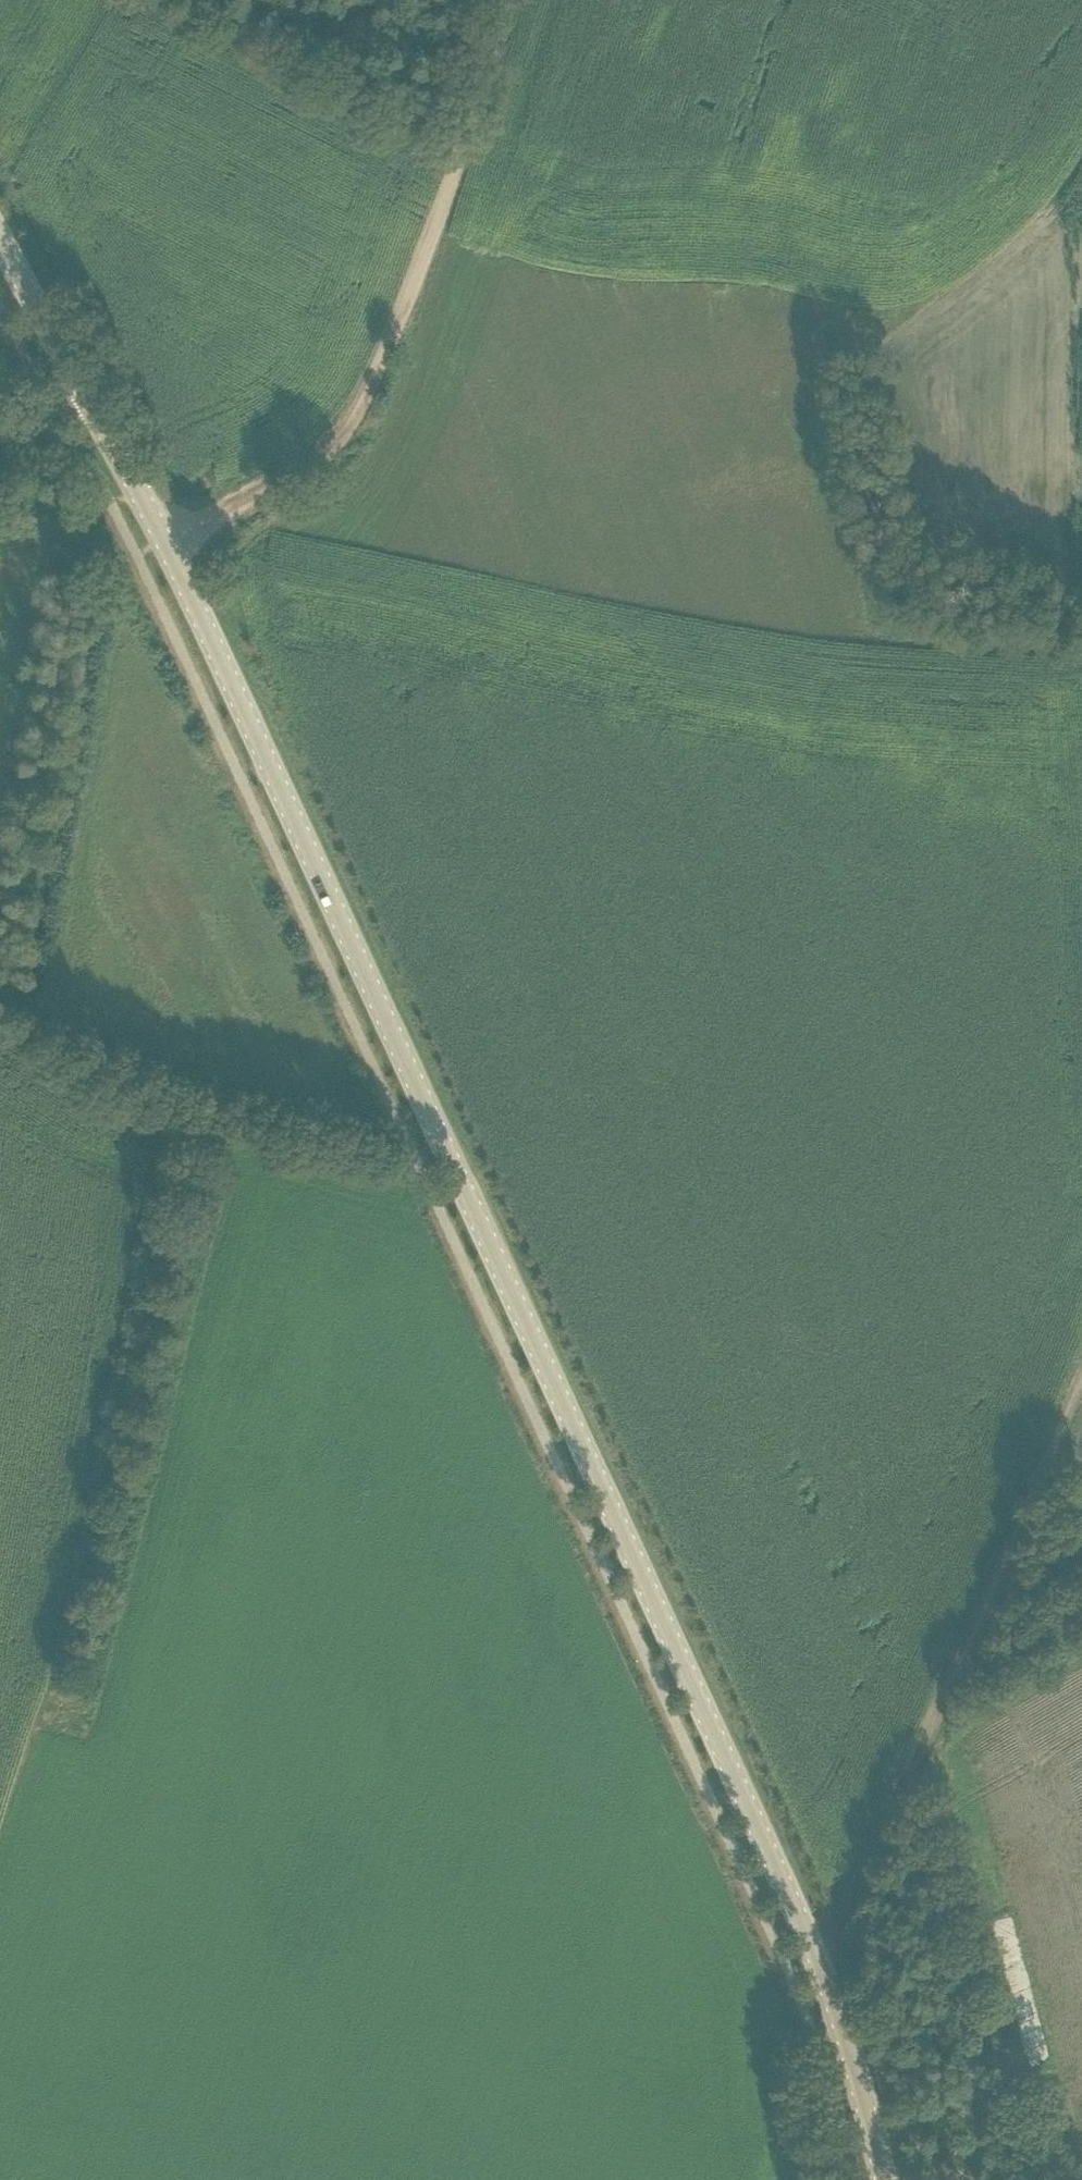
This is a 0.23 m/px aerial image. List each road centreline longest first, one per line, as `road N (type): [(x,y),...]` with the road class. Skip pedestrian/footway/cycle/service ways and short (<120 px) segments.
road 1 (tertiary): [(884,2179),(815,1946),(164,541),(84,389)]
road 2 (track): [(164,541),(237,507),(337,443),(368,390),(462,139),(503,0)]
road 3 (track): [(1081,1338),(815,1946)]
road 4 (tertiary): [(84,389),(0,243)]

